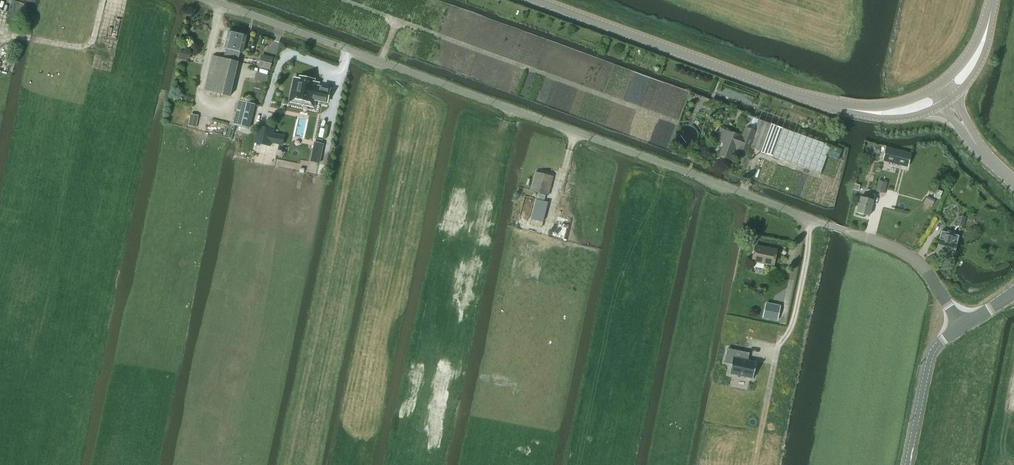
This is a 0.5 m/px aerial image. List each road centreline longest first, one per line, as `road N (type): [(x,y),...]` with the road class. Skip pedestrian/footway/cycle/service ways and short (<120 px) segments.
road 1 (unclassified): [(941,294),(923,267),(889,245),(211,0)]
road 2 (tertiary): [(535,0),(807,98)]
road 3 (tertiary): [(957,321),(929,356),(907,464)]
road 4 (tertiary): [(807,98),(885,118),(947,100)]
road 5 (tertiary): [(938,87),(877,107),(807,98)]

